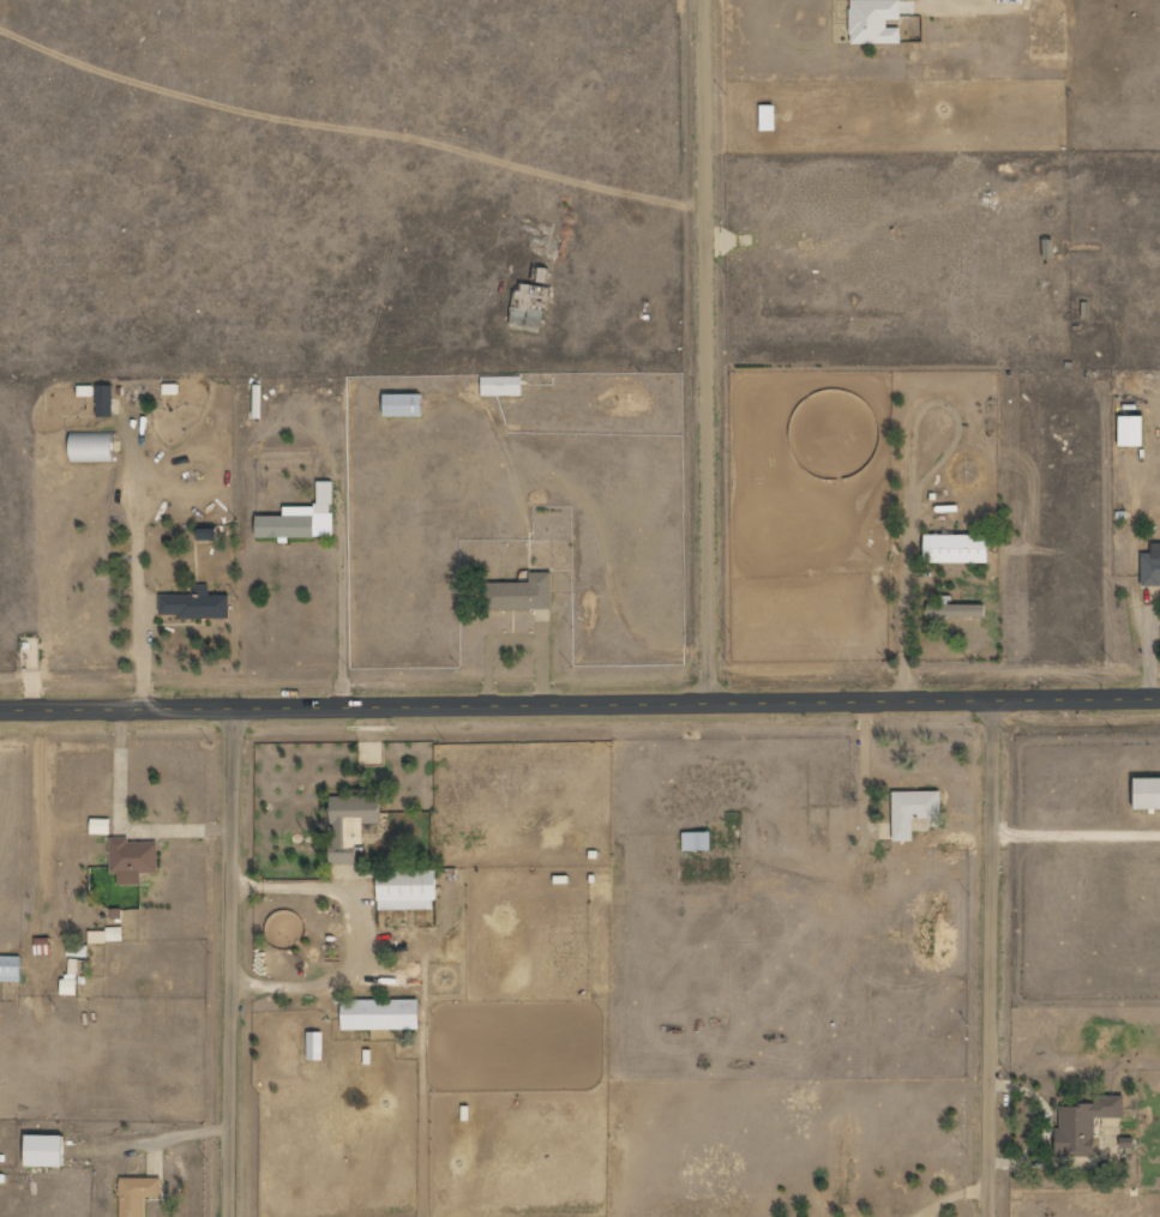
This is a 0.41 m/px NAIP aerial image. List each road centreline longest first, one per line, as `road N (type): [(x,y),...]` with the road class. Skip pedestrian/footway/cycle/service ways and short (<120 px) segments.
road 1 (tertiary): [(0,709),(1159,694)]
road 2 (residential): [(711,697),(706,0)]
road 3 (residential): [(992,1216),(997,697)]
road 4 (residential): [(232,1216),(235,704)]

